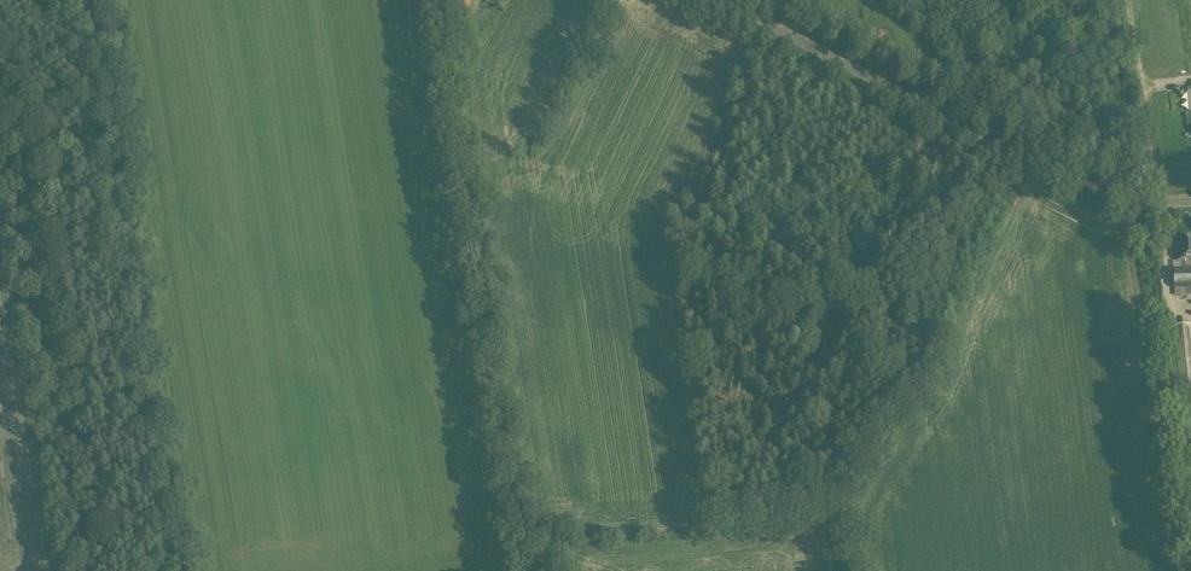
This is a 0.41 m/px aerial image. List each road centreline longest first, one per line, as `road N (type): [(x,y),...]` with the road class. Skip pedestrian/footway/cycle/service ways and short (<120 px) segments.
road 1 (unclassified): [(1190,200),(1129,196),(1030,159),(737,0)]
road 2 (track): [(1128,0),(1154,199)]

